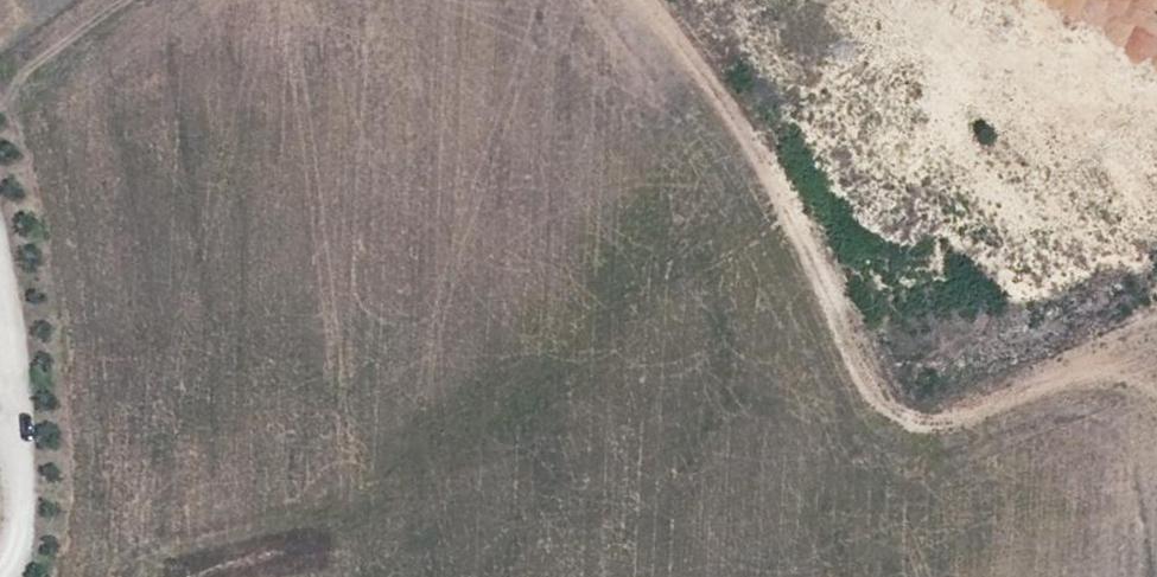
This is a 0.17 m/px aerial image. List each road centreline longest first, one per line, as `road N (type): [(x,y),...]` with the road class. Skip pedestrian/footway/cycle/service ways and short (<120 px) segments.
road 1 (track): [(0,571),(18,538),(0,279)]

